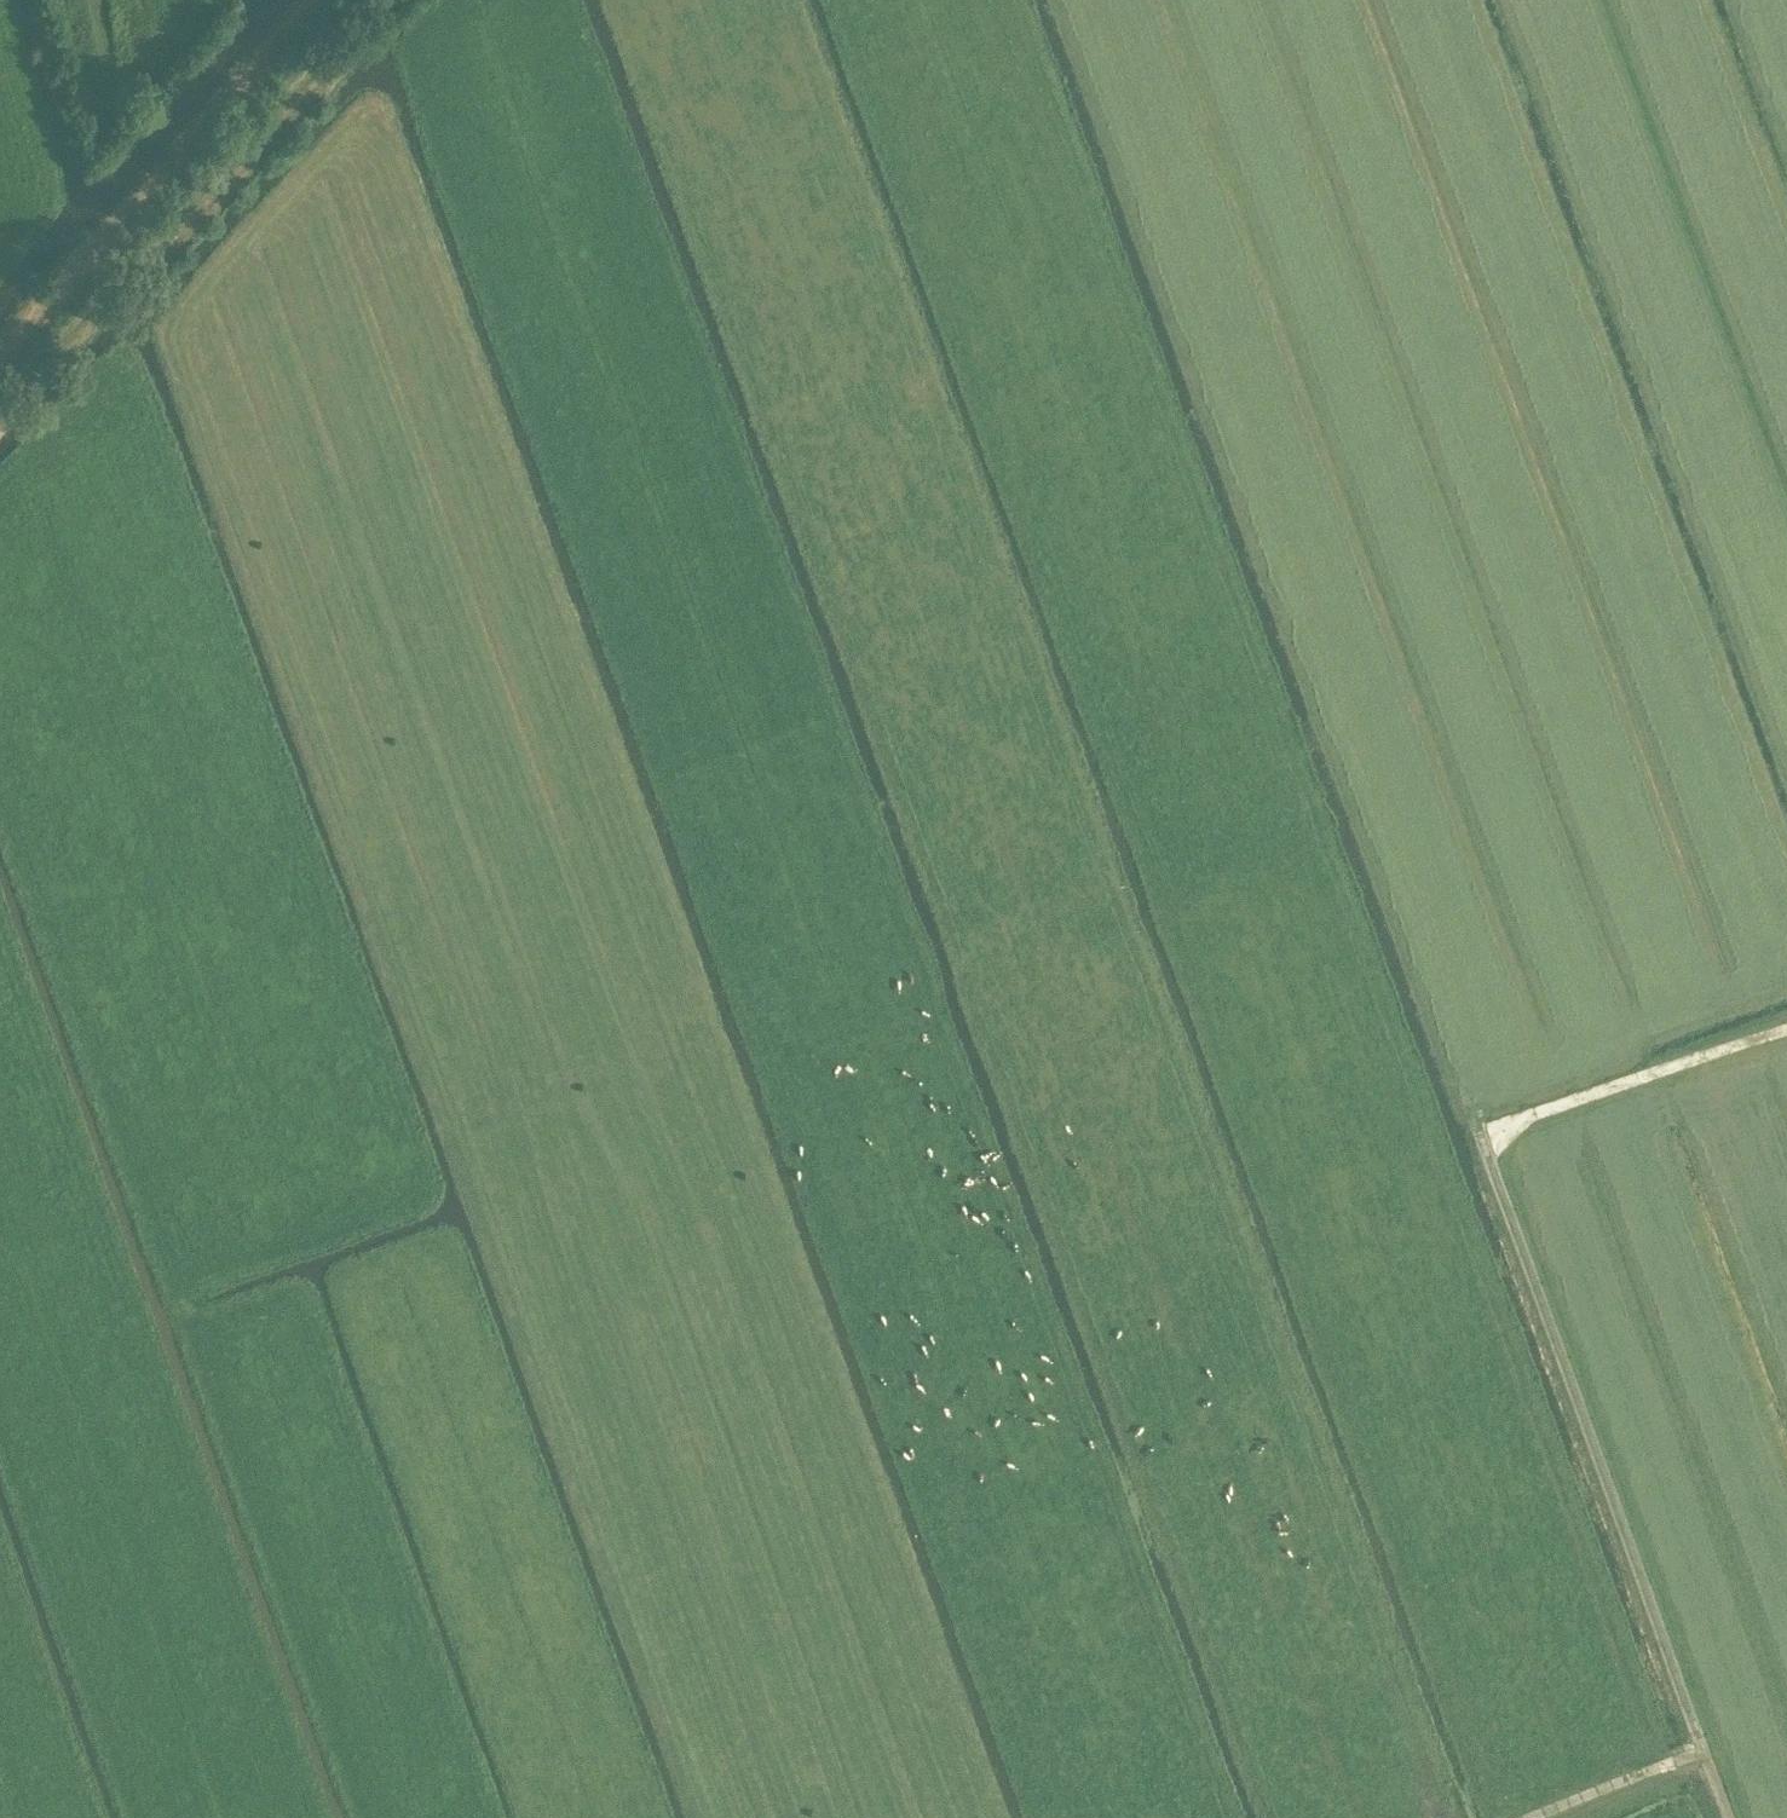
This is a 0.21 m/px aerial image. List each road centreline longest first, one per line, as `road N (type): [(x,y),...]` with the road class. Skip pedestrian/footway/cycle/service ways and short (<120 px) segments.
road 1 (track): [(1728,1817),(1481,1137),(1786,1032)]
road 2 (track): [(1703,1751),(1526,1817)]

